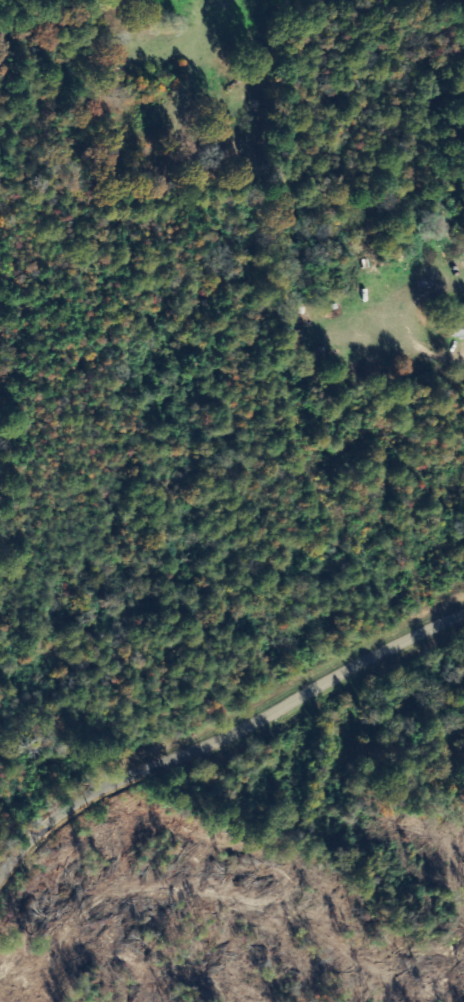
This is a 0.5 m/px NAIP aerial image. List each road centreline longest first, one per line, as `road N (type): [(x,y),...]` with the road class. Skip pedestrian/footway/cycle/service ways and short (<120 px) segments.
road 1 (residential): [(463,620),(257,730),(90,802),(59,826),(0,901)]

